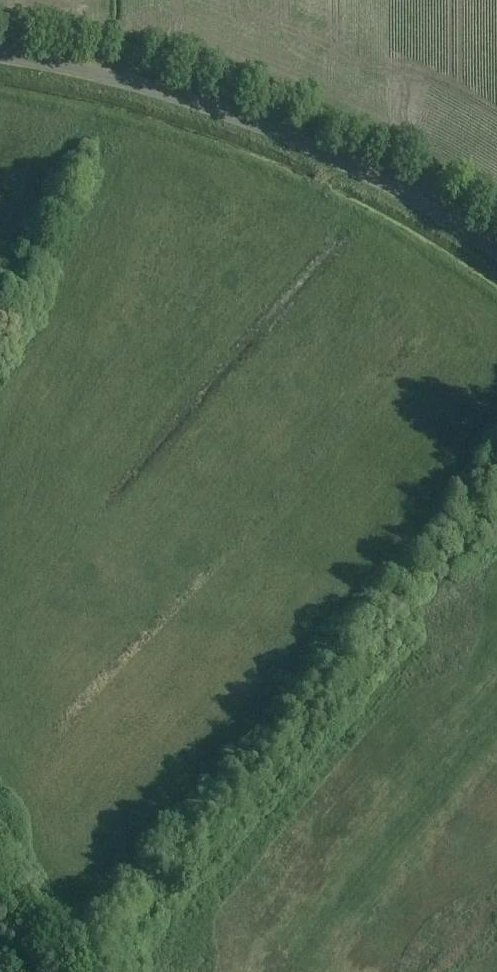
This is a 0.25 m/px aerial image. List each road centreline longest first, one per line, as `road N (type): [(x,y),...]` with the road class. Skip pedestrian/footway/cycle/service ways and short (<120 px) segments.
road 1 (unclassified): [(496,256),(340,158),(258,125),(115,78),(0,56)]

